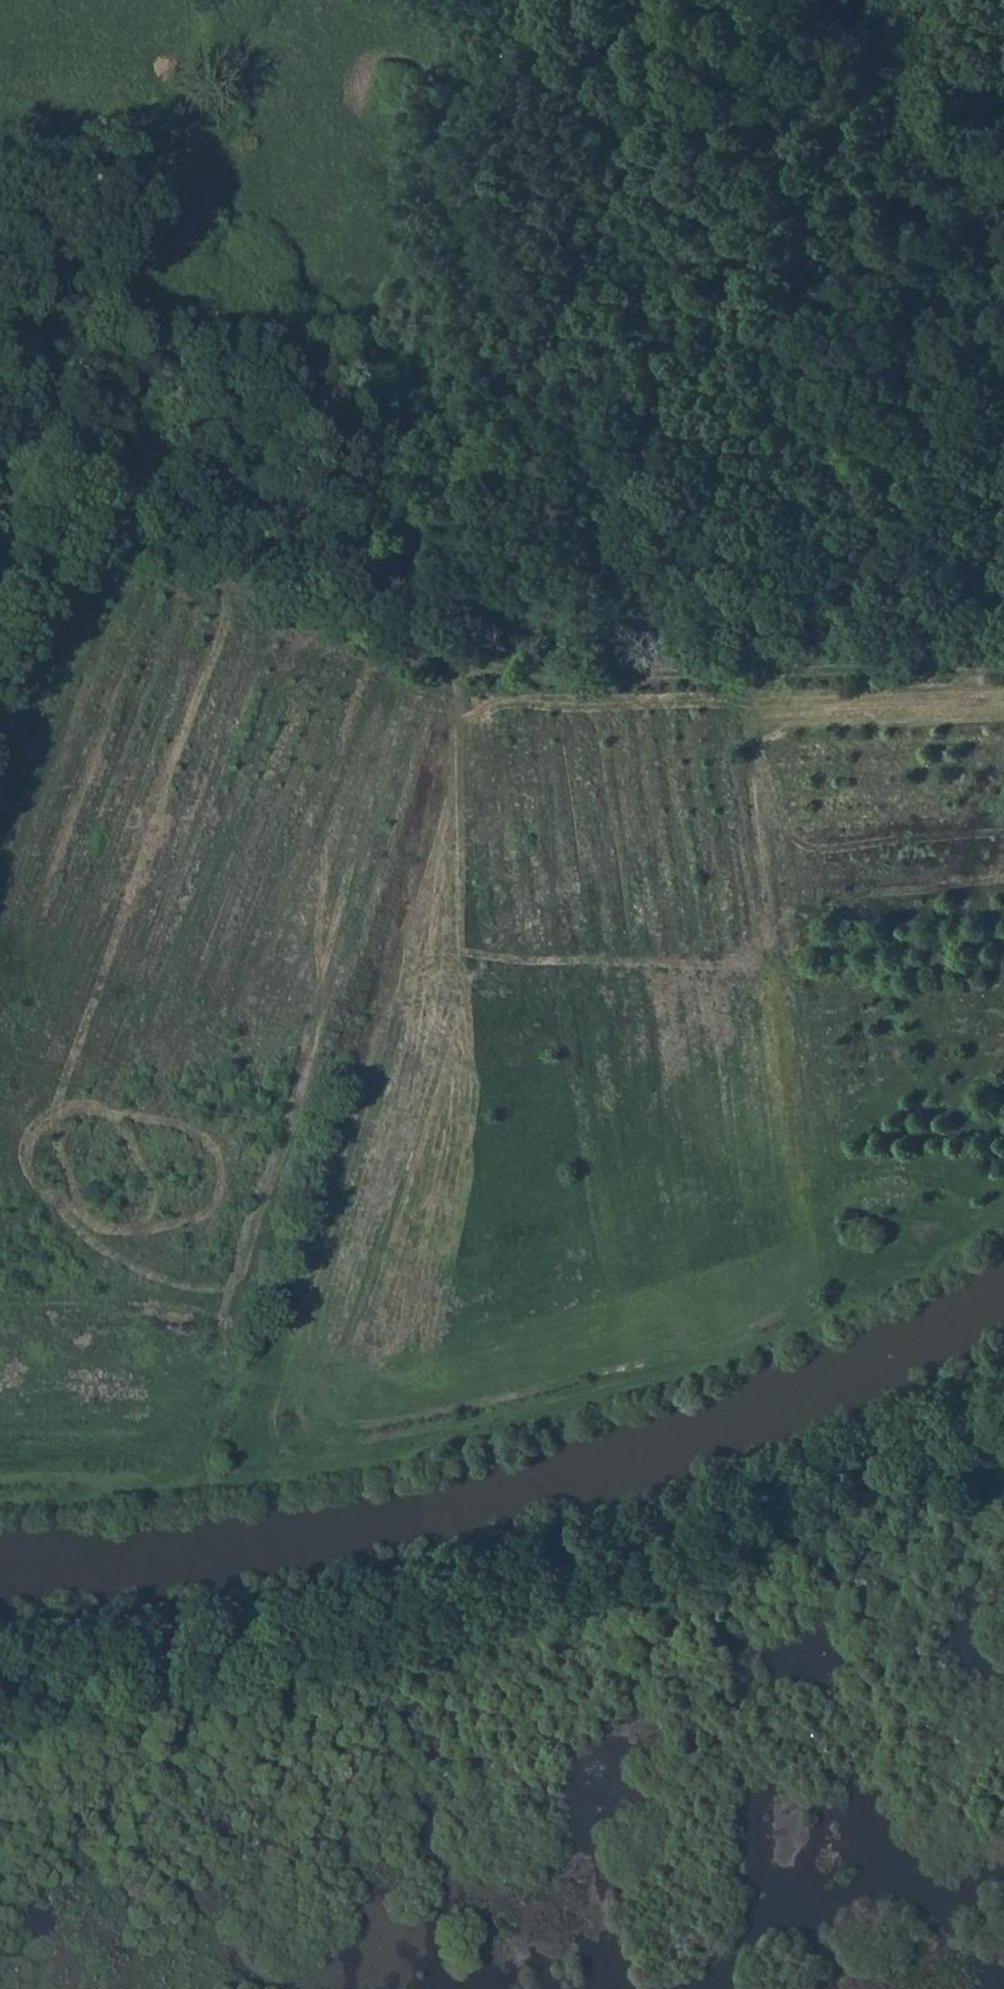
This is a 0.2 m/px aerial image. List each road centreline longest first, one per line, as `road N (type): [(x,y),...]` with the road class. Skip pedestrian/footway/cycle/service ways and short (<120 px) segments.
road 1 (track): [(0,474),(116,529),(451,655),(687,669),(1003,656)]

